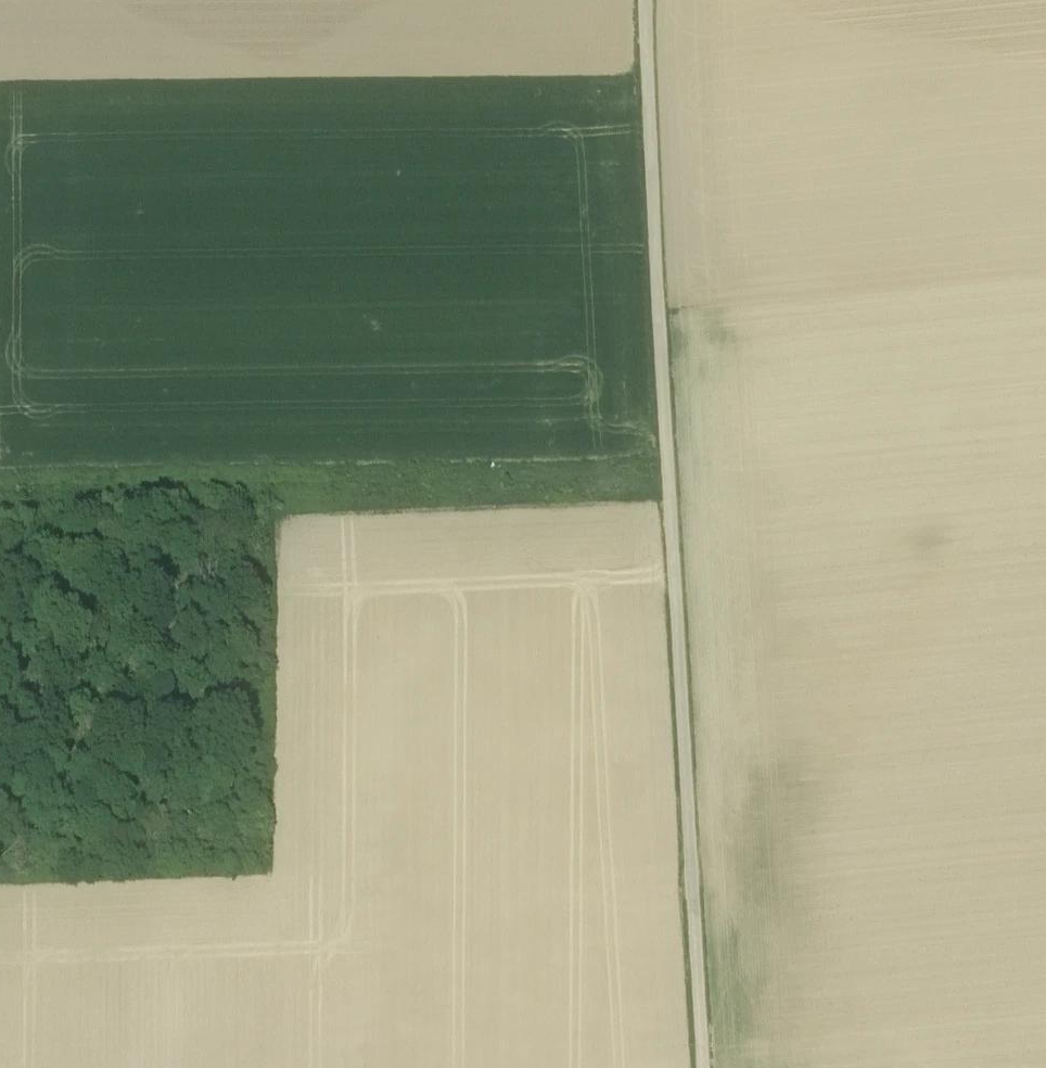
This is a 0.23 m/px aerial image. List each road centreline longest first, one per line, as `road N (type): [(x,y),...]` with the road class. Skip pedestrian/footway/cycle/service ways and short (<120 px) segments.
road 1 (track): [(706,1067),(652,0)]

